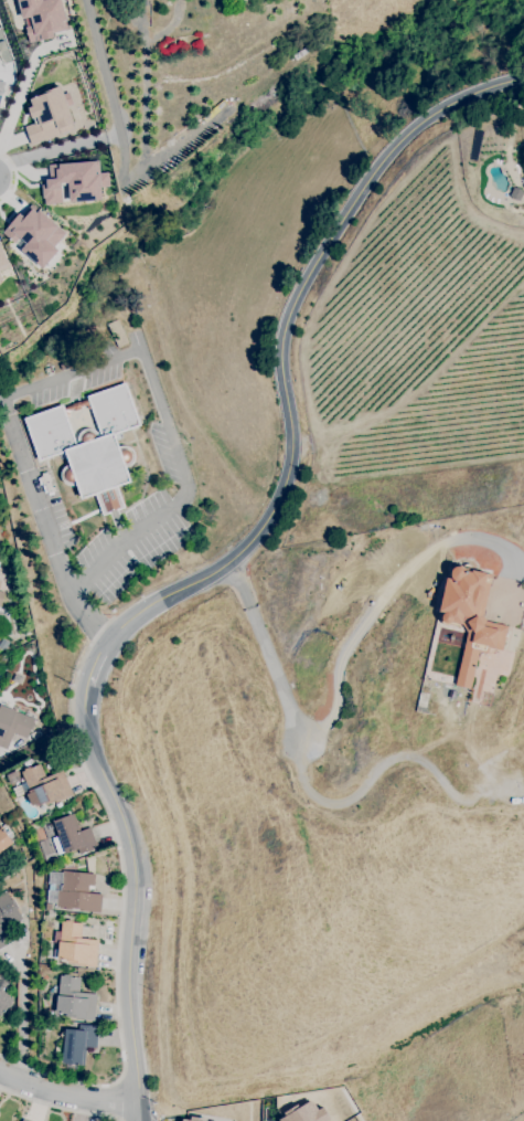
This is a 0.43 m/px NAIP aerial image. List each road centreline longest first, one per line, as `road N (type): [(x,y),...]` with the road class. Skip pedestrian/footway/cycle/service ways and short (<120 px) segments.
road 1 (tertiary): [(110,638),(138,613),(229,561),(272,510),(291,459),(282,372),(288,320),(360,194),(395,147),(445,107),(523,79)]
road 2 (tertiary): [(140,1120),(128,990),(136,884),(124,824),(92,743),(89,688)]
road 3 (residential): [(110,638),(66,588),(0,400)]
road 4 (residential): [(250,607),(303,741)]
road 5 (residential): [(138,1106),(43,1089),(0,1070)]
road 6 (residential): [(121,134),(87,0)]

